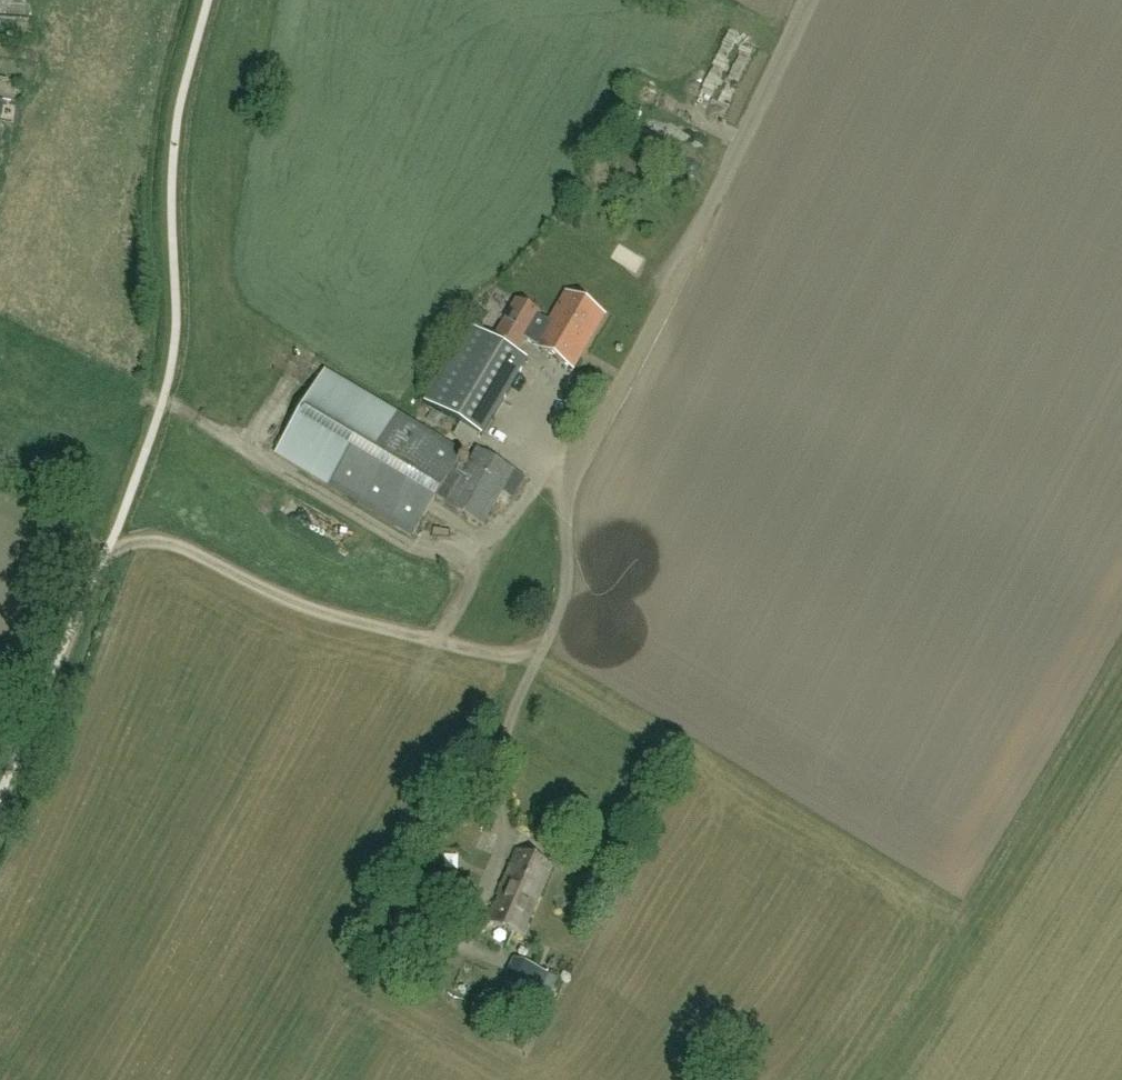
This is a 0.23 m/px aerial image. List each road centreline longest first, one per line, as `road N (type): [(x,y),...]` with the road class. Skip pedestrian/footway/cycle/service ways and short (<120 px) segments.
road 1 (unclassified): [(464,933),(503,834),(503,735),(562,607),(565,527),(552,463),(561,437),(583,390),(705,217),(819,0)]

